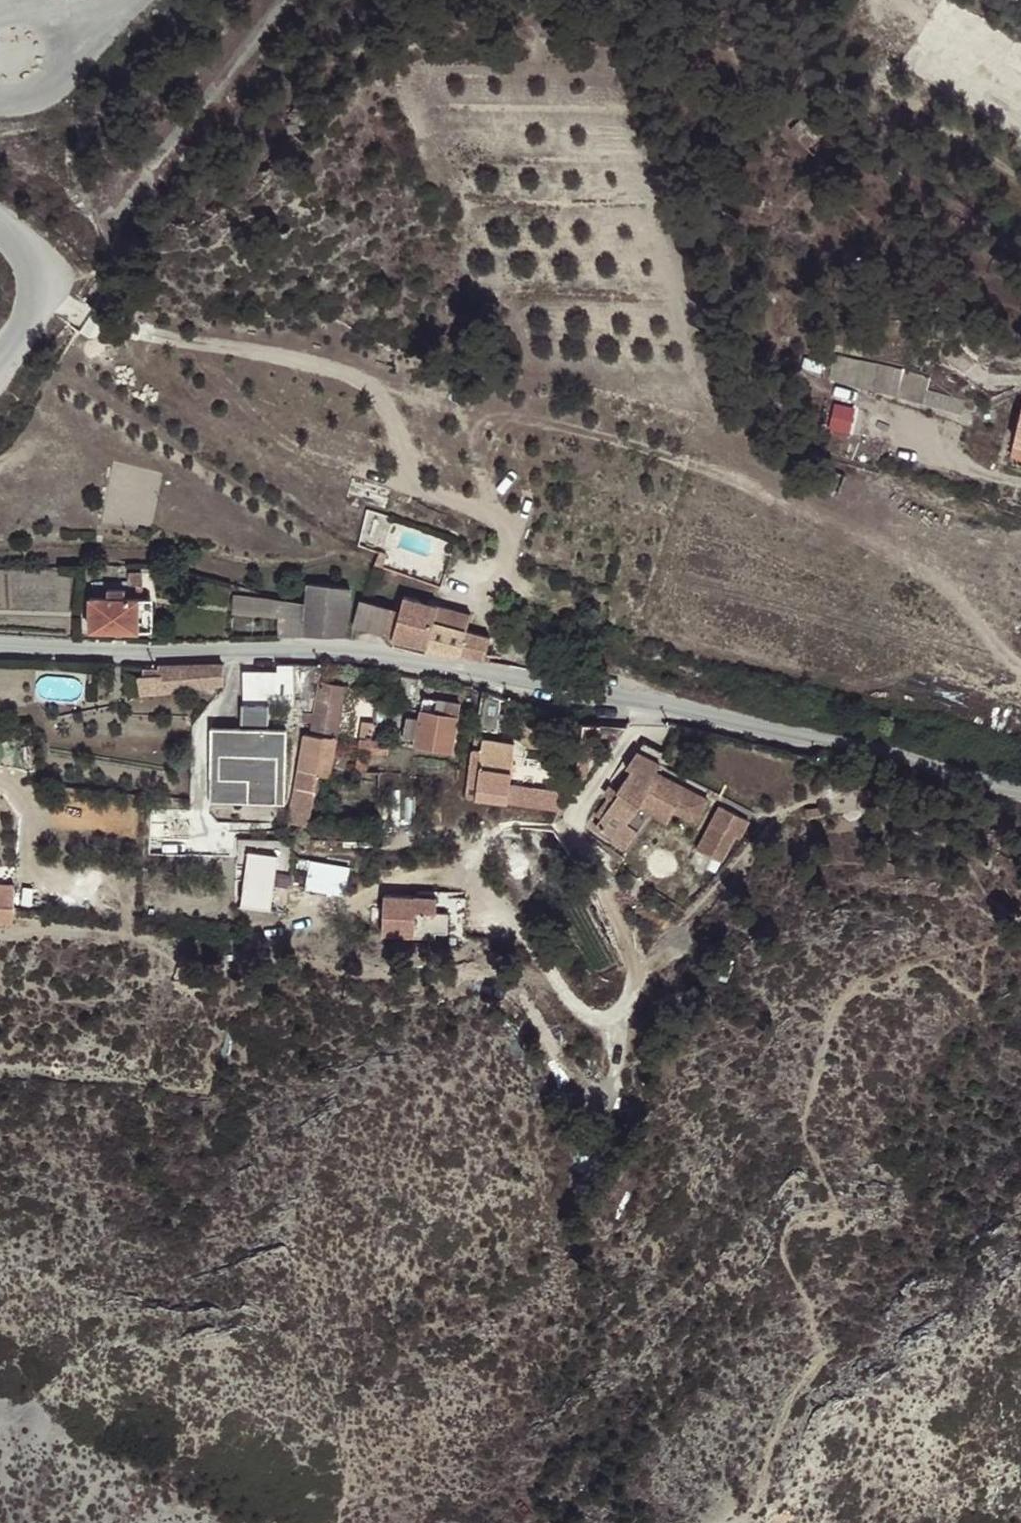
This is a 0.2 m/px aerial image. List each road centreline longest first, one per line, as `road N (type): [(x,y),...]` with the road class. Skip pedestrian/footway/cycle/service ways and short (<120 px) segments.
road 1 (residential): [(0,651),(382,658),(727,719),(1020,786)]
road 2 (unclassified): [(0,227),(40,266),(41,299),(0,365)]

